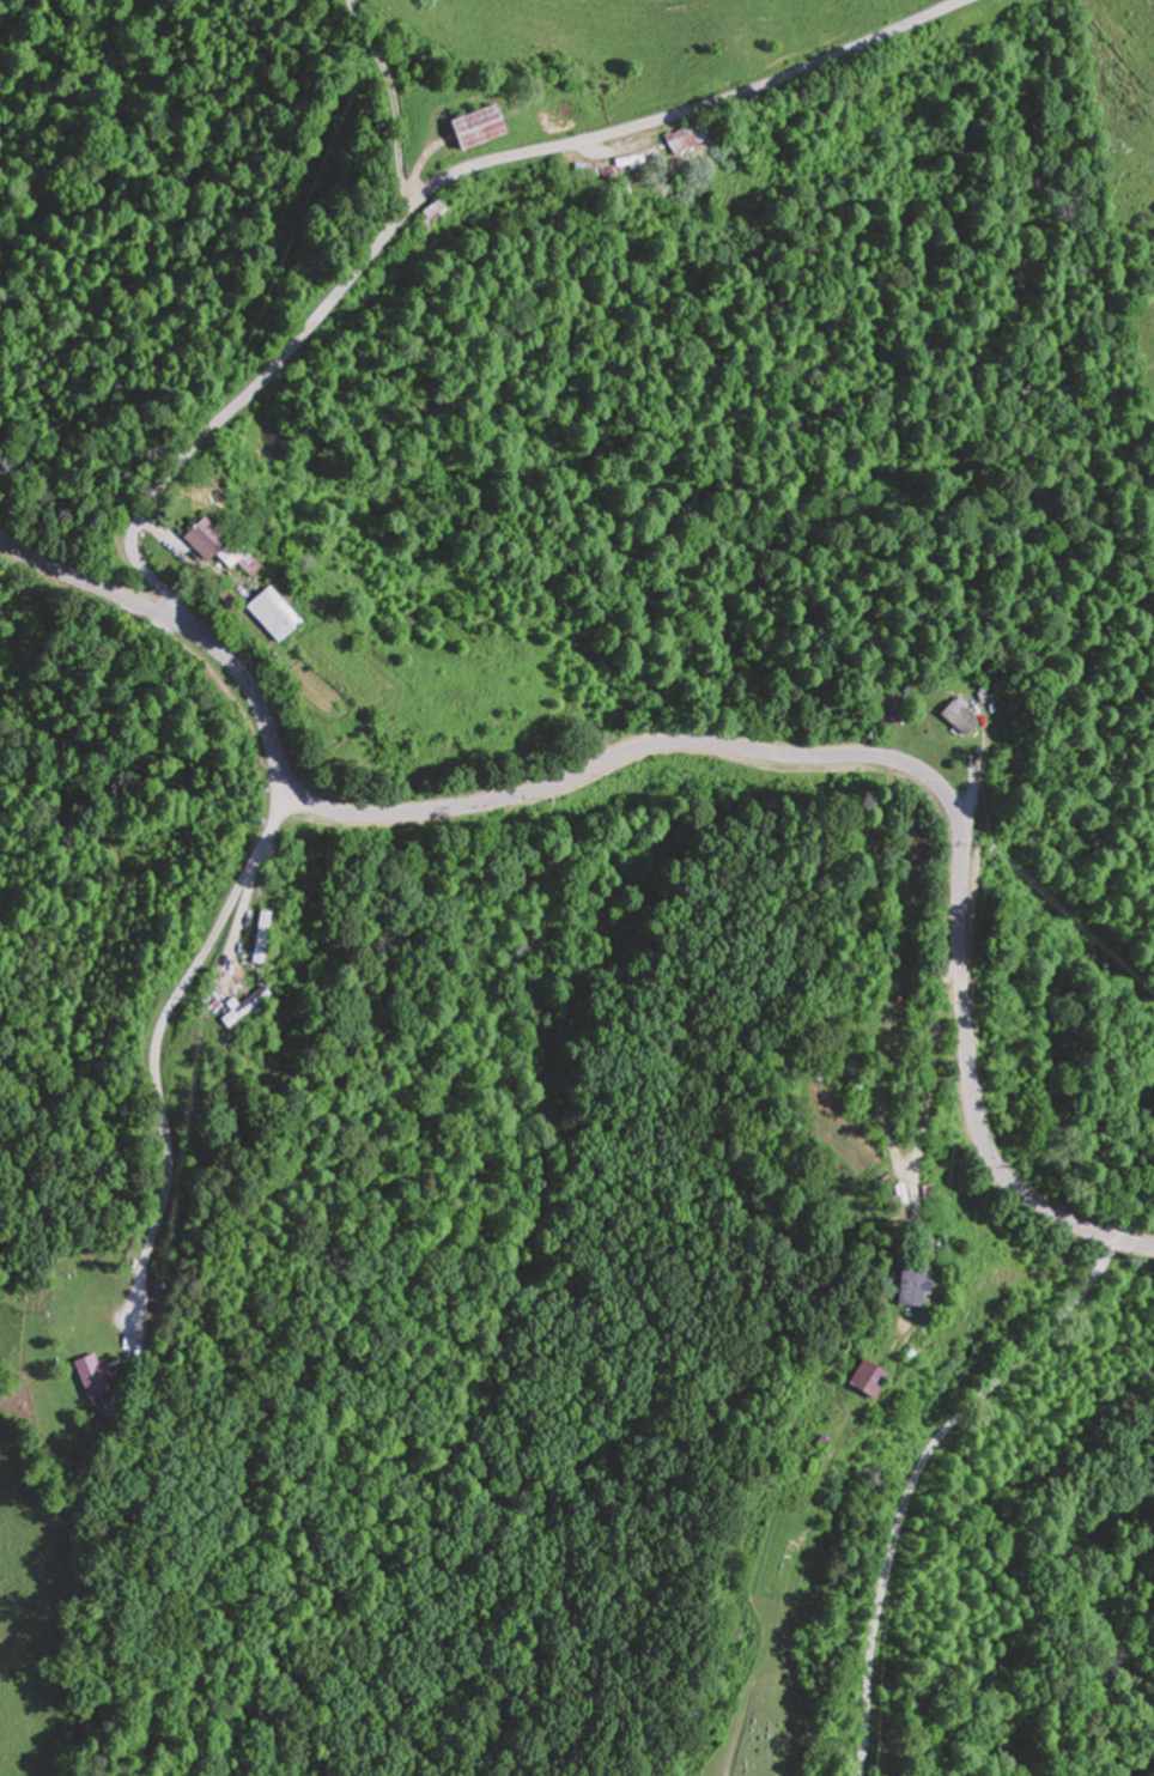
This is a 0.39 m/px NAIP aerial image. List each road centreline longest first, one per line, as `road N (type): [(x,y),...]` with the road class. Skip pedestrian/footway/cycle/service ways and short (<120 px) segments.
road 1 (secondary): [(1153,1248),(1106,1237),(1044,1207),(980,1136),(961,1024),(960,851),(948,801),(918,770),(869,756),(654,742),(499,798),(382,813),(332,808),(293,781),(251,690),(215,649),(0,535)]
road 2 (residential): [(205,643),(136,560),(142,517),(421,198),(491,165),(769,87),(971,0)]
road 3 (residential): [(408,210),(396,105),(351,0)]

